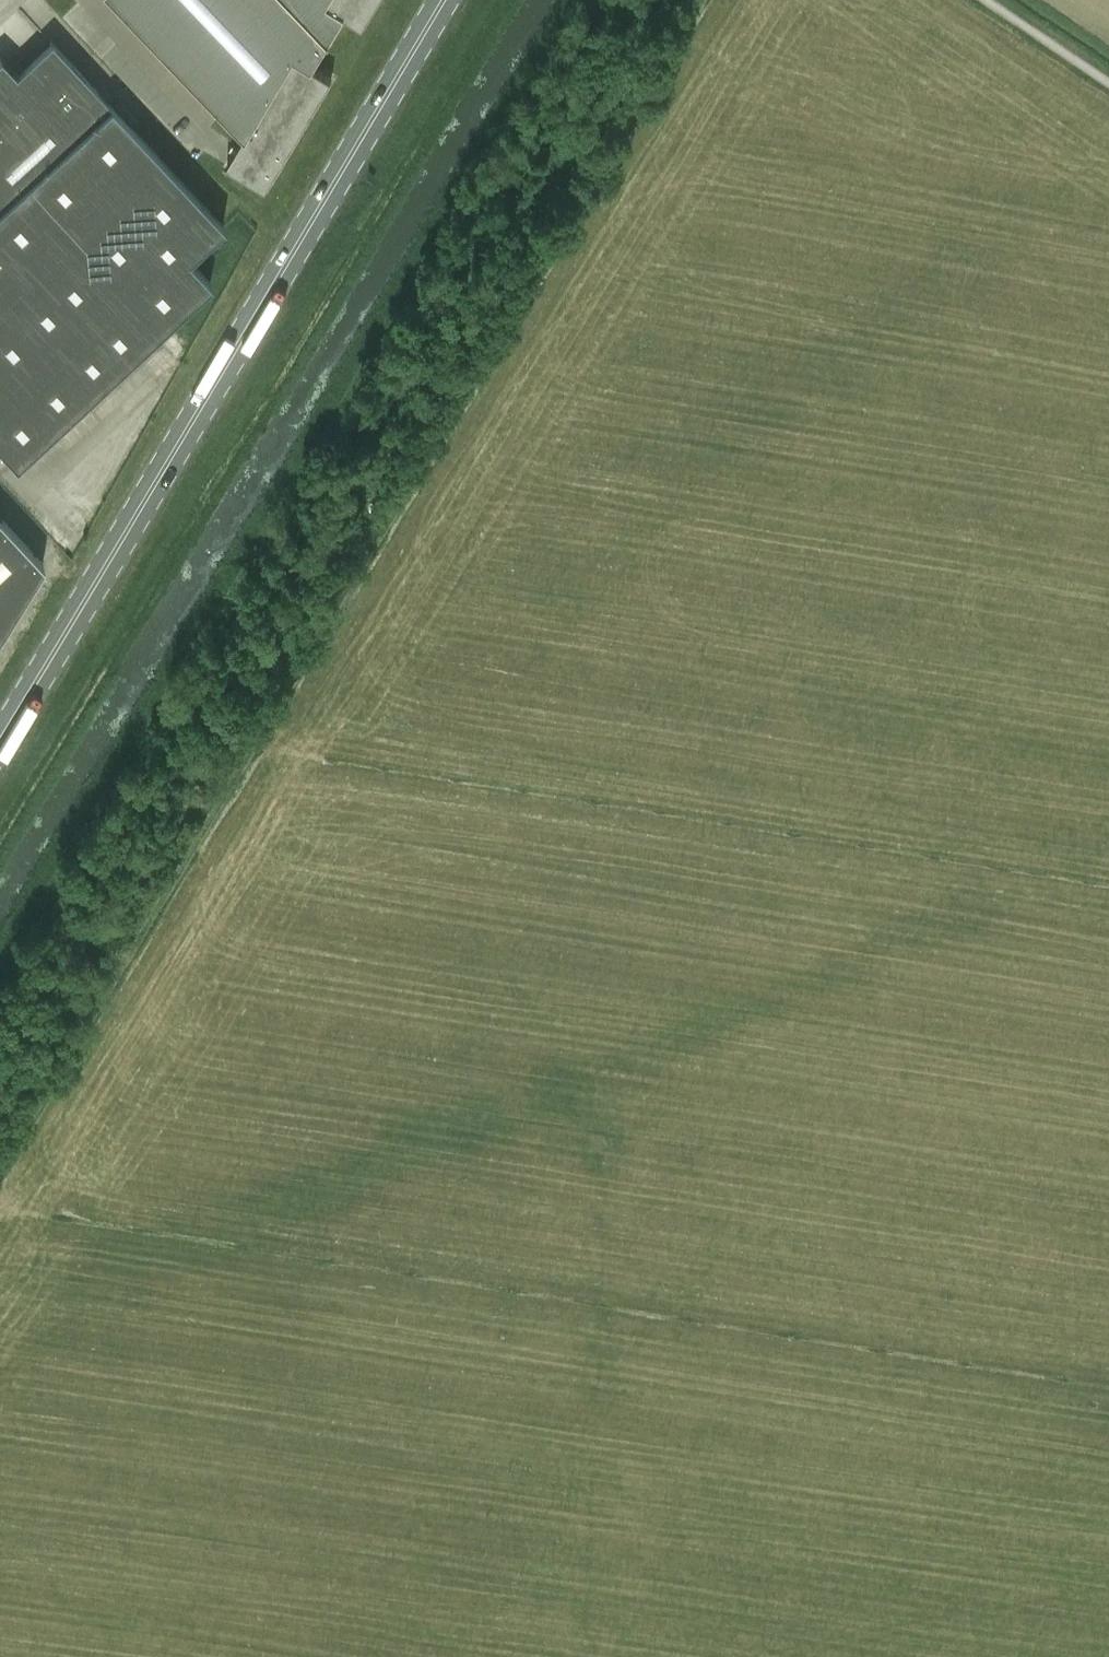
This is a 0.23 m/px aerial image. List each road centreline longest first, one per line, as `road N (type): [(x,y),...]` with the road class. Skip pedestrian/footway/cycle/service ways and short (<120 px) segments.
road 1 (primary): [(447,0),(0,744)]

